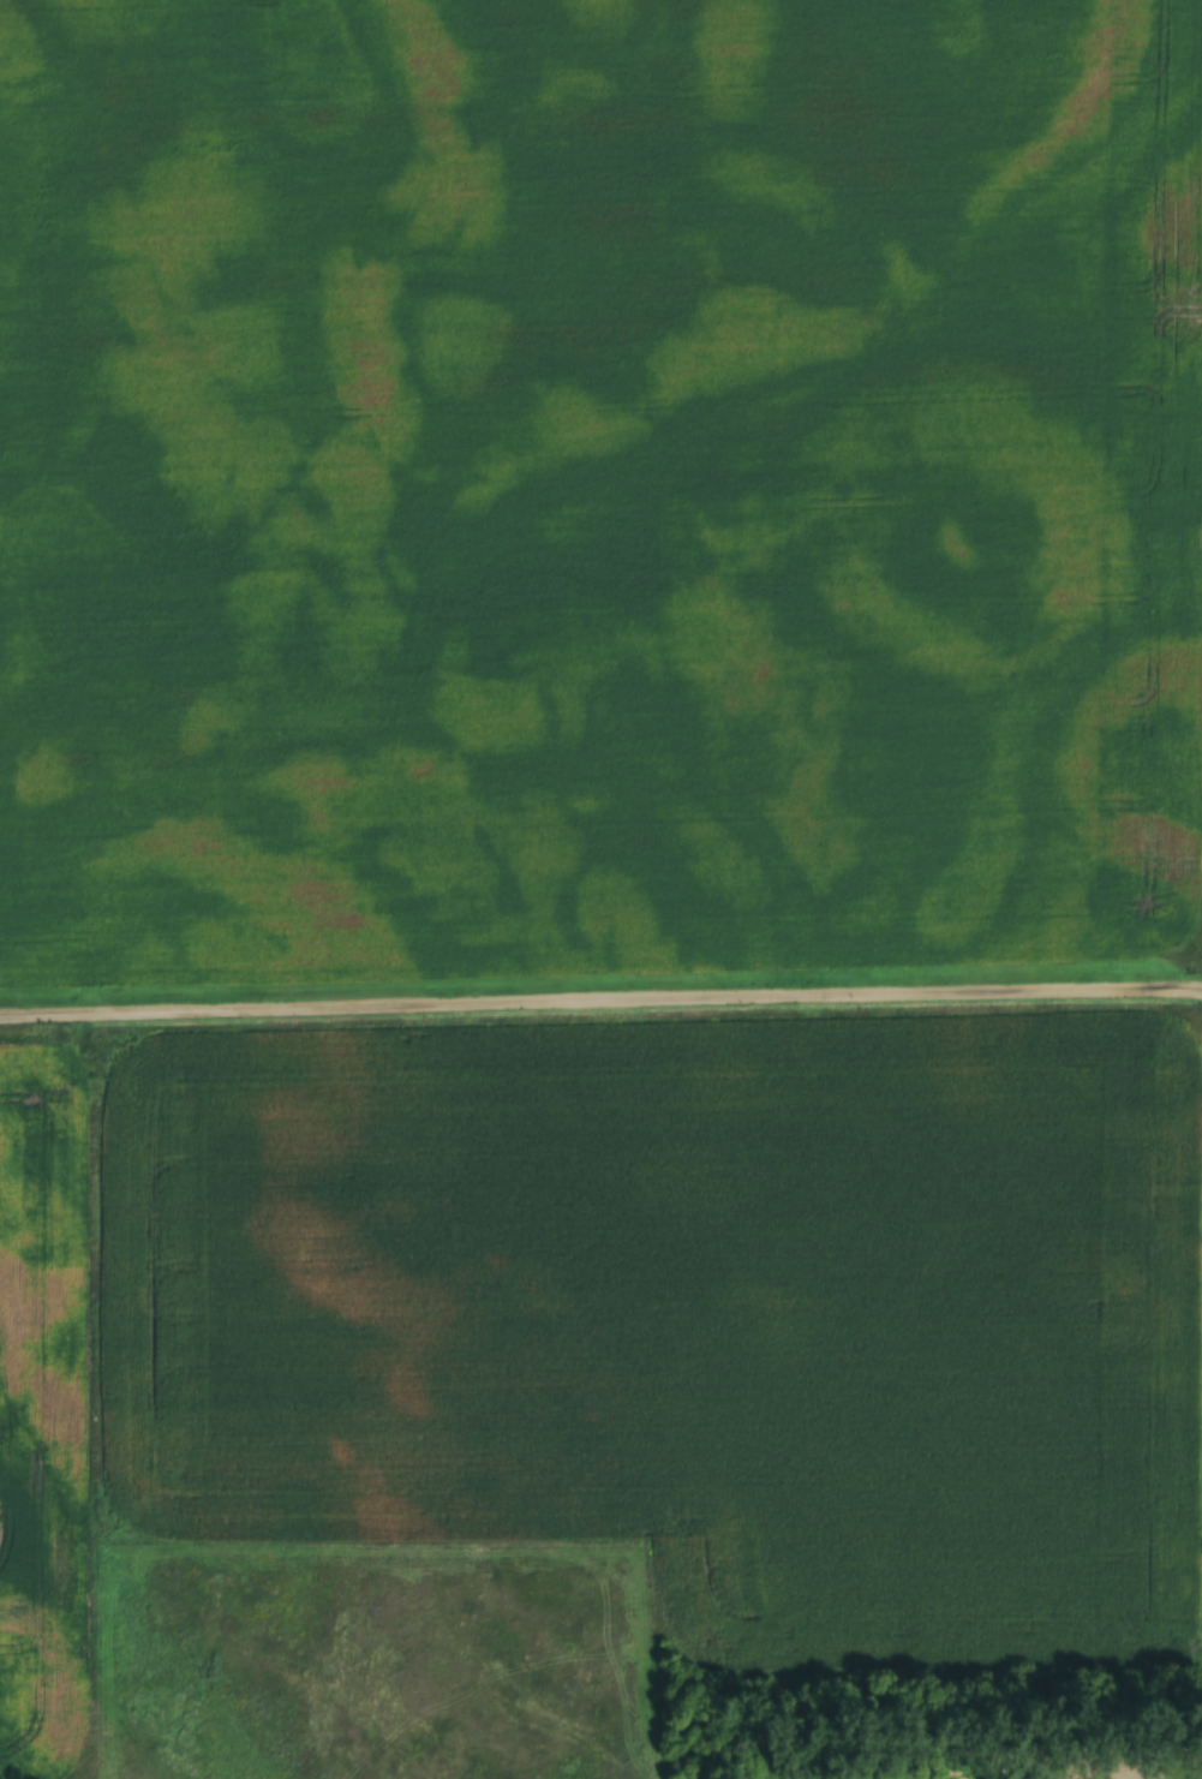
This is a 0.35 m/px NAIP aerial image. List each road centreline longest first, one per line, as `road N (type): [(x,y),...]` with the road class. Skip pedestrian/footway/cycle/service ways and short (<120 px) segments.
road 1 (residential): [(1201,987),(0,1017)]

